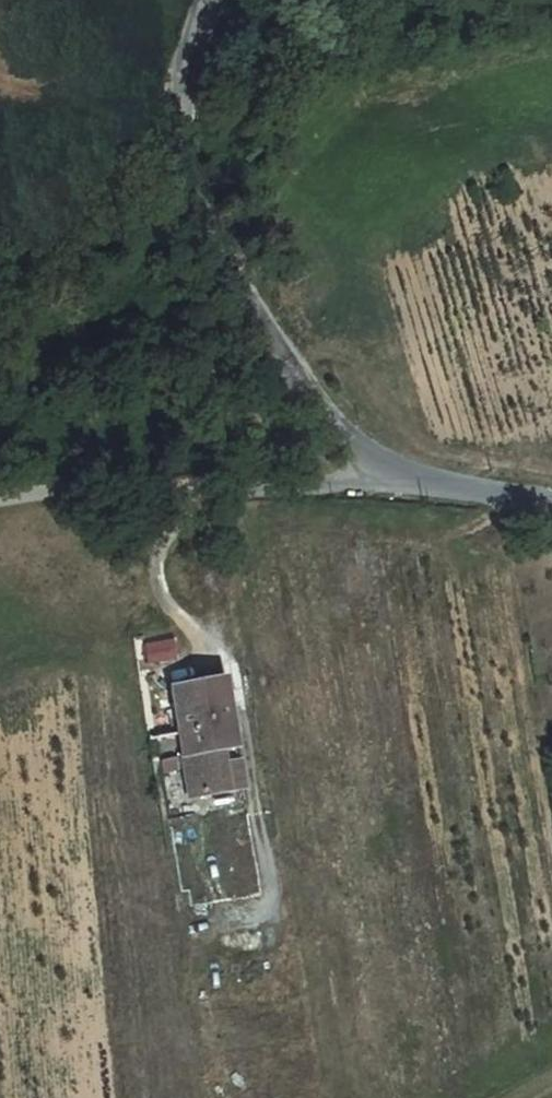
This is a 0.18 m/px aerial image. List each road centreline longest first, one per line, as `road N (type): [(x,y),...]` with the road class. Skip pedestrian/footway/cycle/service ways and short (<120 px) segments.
road 1 (unclassified): [(551,508),(384,464),(317,410),(199,218),(180,164),(175,107),(211,0)]
road 2 (track): [(0,493),(138,472),(332,477),(384,464)]

